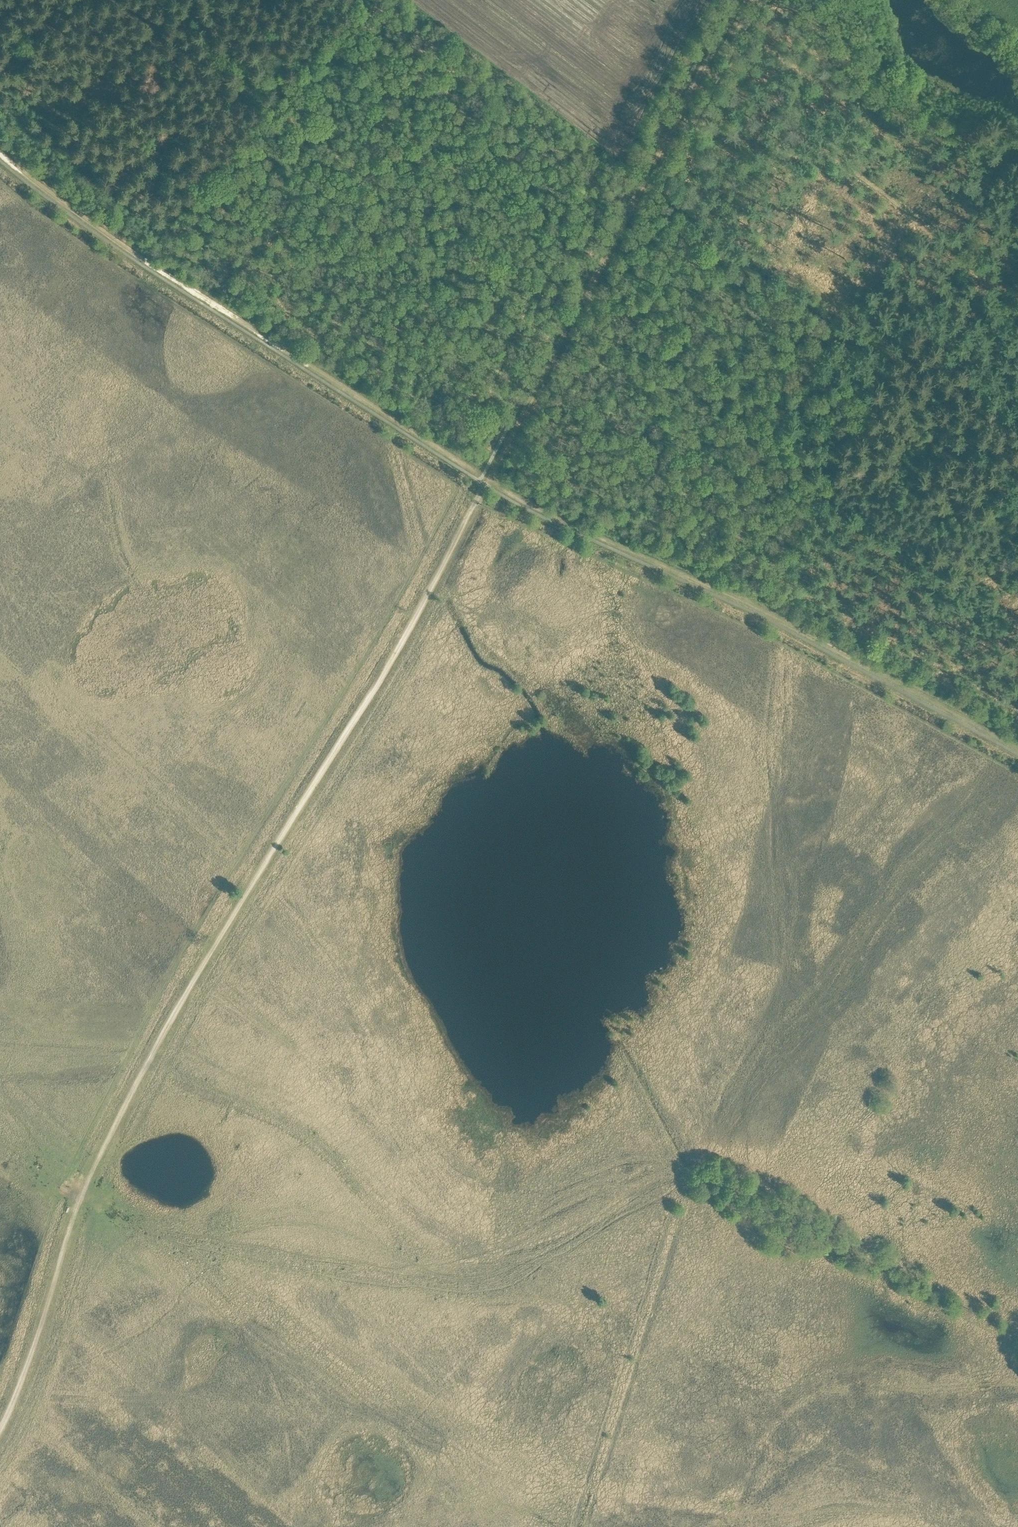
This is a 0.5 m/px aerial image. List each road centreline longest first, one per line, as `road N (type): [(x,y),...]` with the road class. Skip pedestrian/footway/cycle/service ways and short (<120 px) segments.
road 1 (track): [(0,1433),(105,1141),(209,953),(399,651),(488,480)]
road 2 (track): [(1017,749),(753,607),(488,480)]
road 3 (track): [(488,480),(142,257),(0,154)]
road 4 (track): [(488,480),(740,0)]

